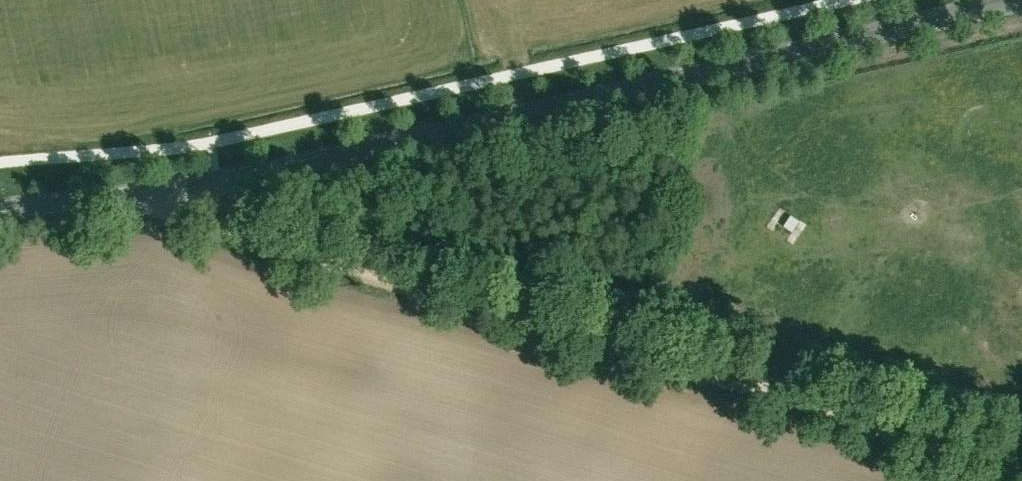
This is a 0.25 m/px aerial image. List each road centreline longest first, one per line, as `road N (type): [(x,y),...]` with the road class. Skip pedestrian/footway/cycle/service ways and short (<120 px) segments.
road 1 (secondary): [(0,209),(131,197),(1021,3)]
road 2 (track): [(1021,473),(157,224),(131,197)]

